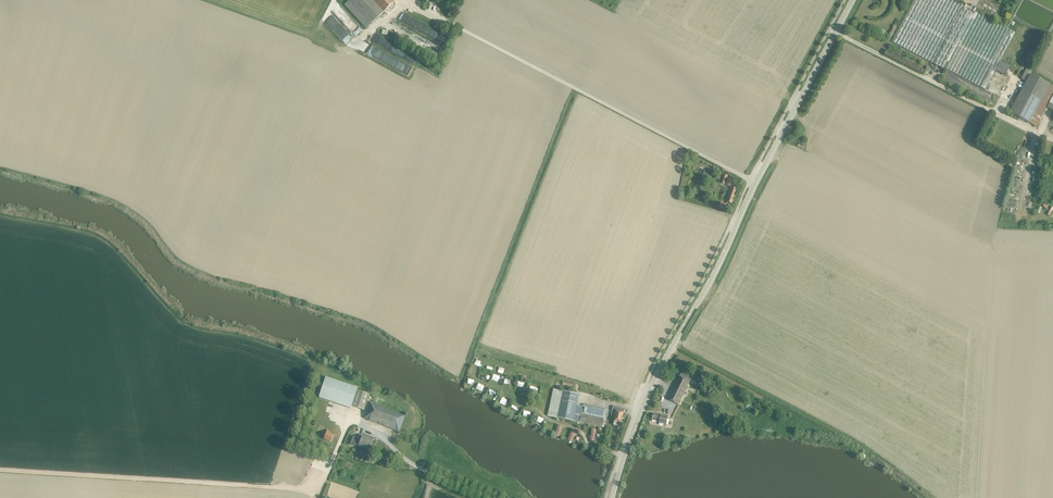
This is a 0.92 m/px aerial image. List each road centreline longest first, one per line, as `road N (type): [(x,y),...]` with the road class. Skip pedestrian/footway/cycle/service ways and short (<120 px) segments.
road 1 (unclassified): [(613,497),(641,409),(852,0)]

